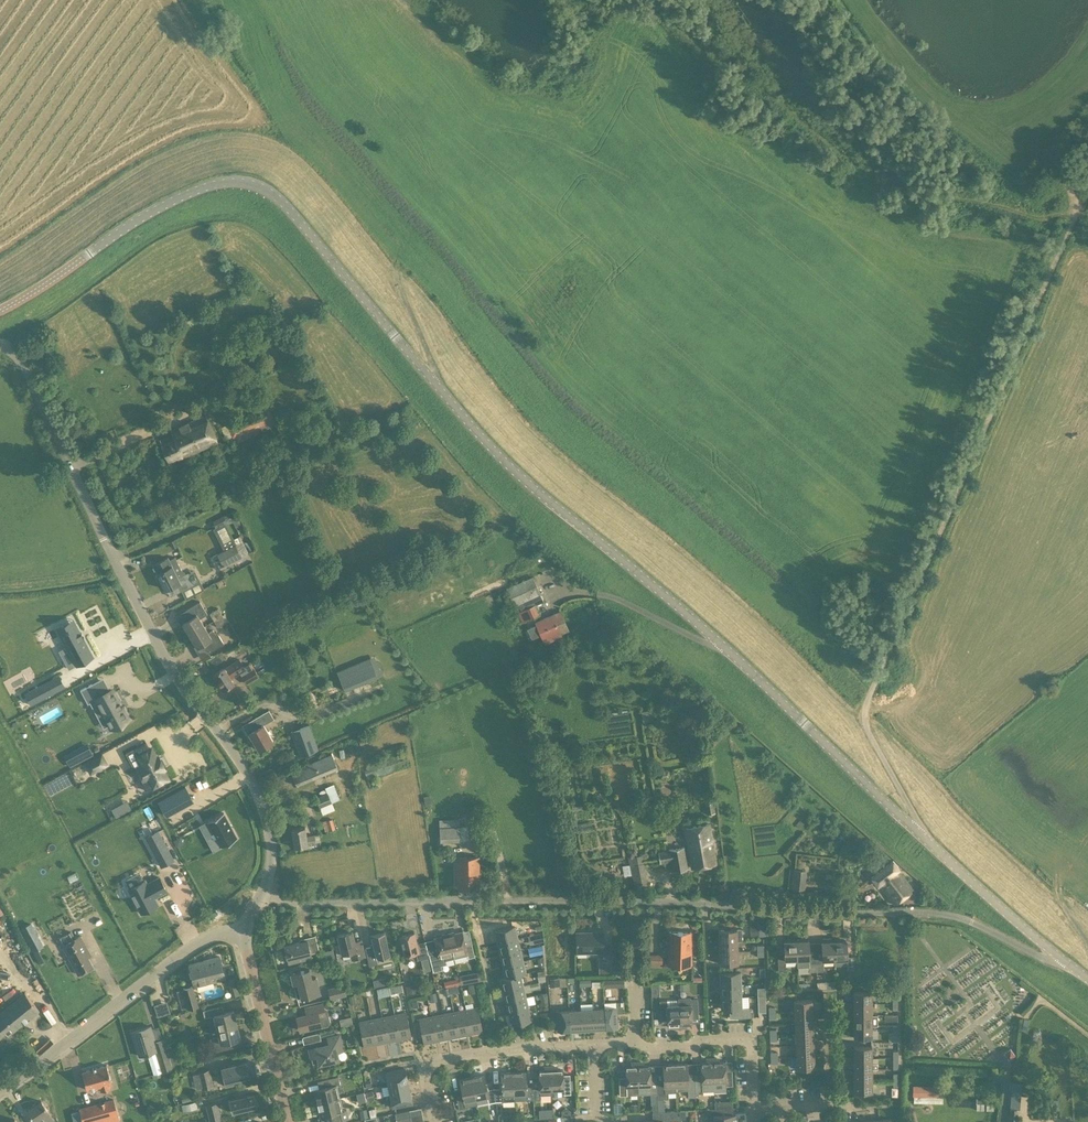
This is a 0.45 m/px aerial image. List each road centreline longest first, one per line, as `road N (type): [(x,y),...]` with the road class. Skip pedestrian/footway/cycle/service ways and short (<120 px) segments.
road 1 (tertiary): [(1063,960),(679,606),(476,439),(262,189),(236,181),(180,196),(0,310)]
road 2 (residential): [(1063,960),(925,912),(632,900),(297,902),(263,892)]
road 3 (track): [(927,843),(865,716),(1081,214)]
road 4 (residential): [(263,892),(272,867),(261,799),(181,688),(19,357),(0,345)]
road 5 (track): [(1081,214),(898,180),(819,130),(667,0)]
road 6 (residential): [(0,1089),(212,934),(240,929)]
road 7 (residential): [(436,1121),(427,1067),(594,1045)]
road 8 (residential): [(287,1121),(240,929)]
road 9 (residential): [(633,1042),(696,1047),(751,1038),(754,1109)]

